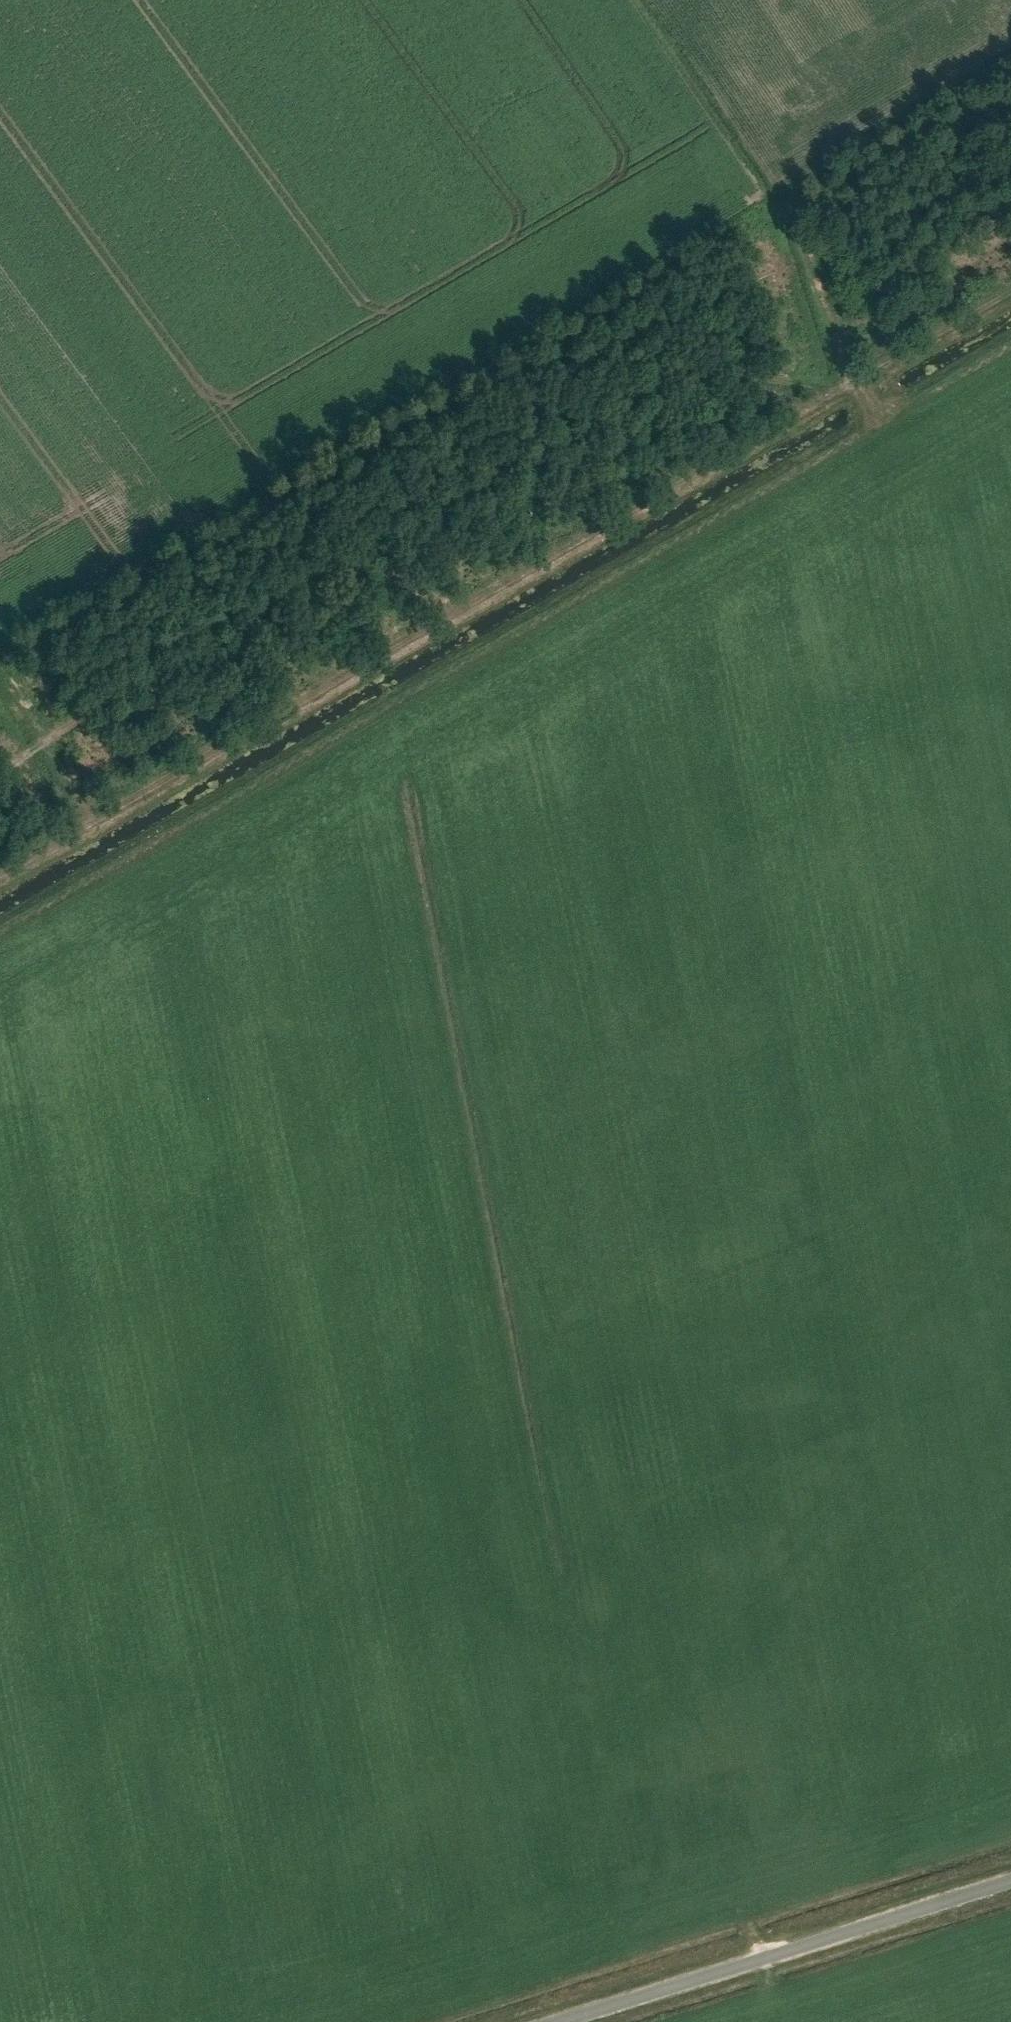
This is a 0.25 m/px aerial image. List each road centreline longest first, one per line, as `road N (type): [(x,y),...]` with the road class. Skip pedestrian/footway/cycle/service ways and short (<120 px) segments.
road 1 (unclassified): [(1010,1889),(577,2021)]

